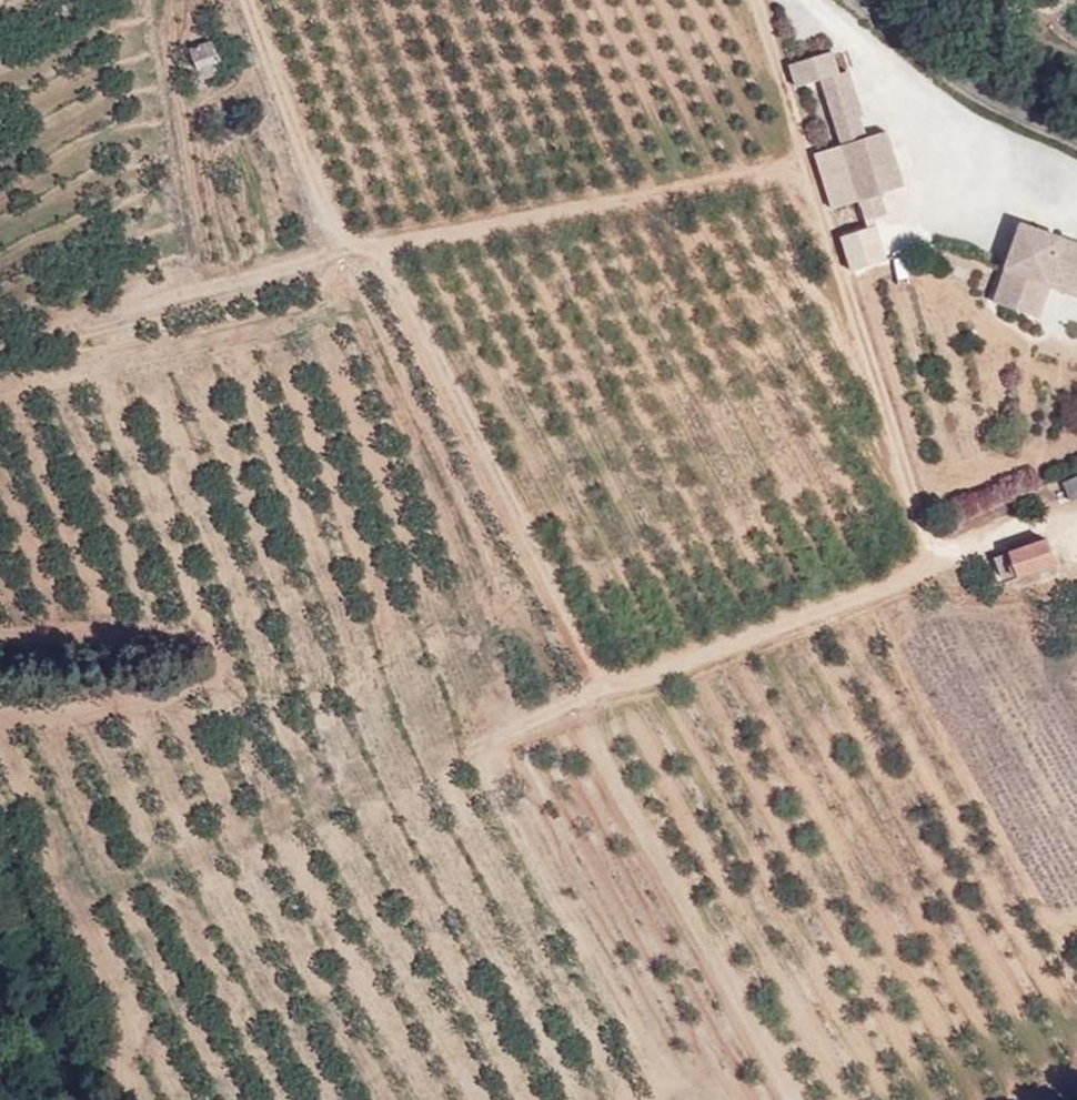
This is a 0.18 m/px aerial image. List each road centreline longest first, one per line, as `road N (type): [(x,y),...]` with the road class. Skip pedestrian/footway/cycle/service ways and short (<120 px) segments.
road 1 (track): [(510,723),(1076,512)]
road 2 (residential): [(873,0),(931,42),(1076,115)]

